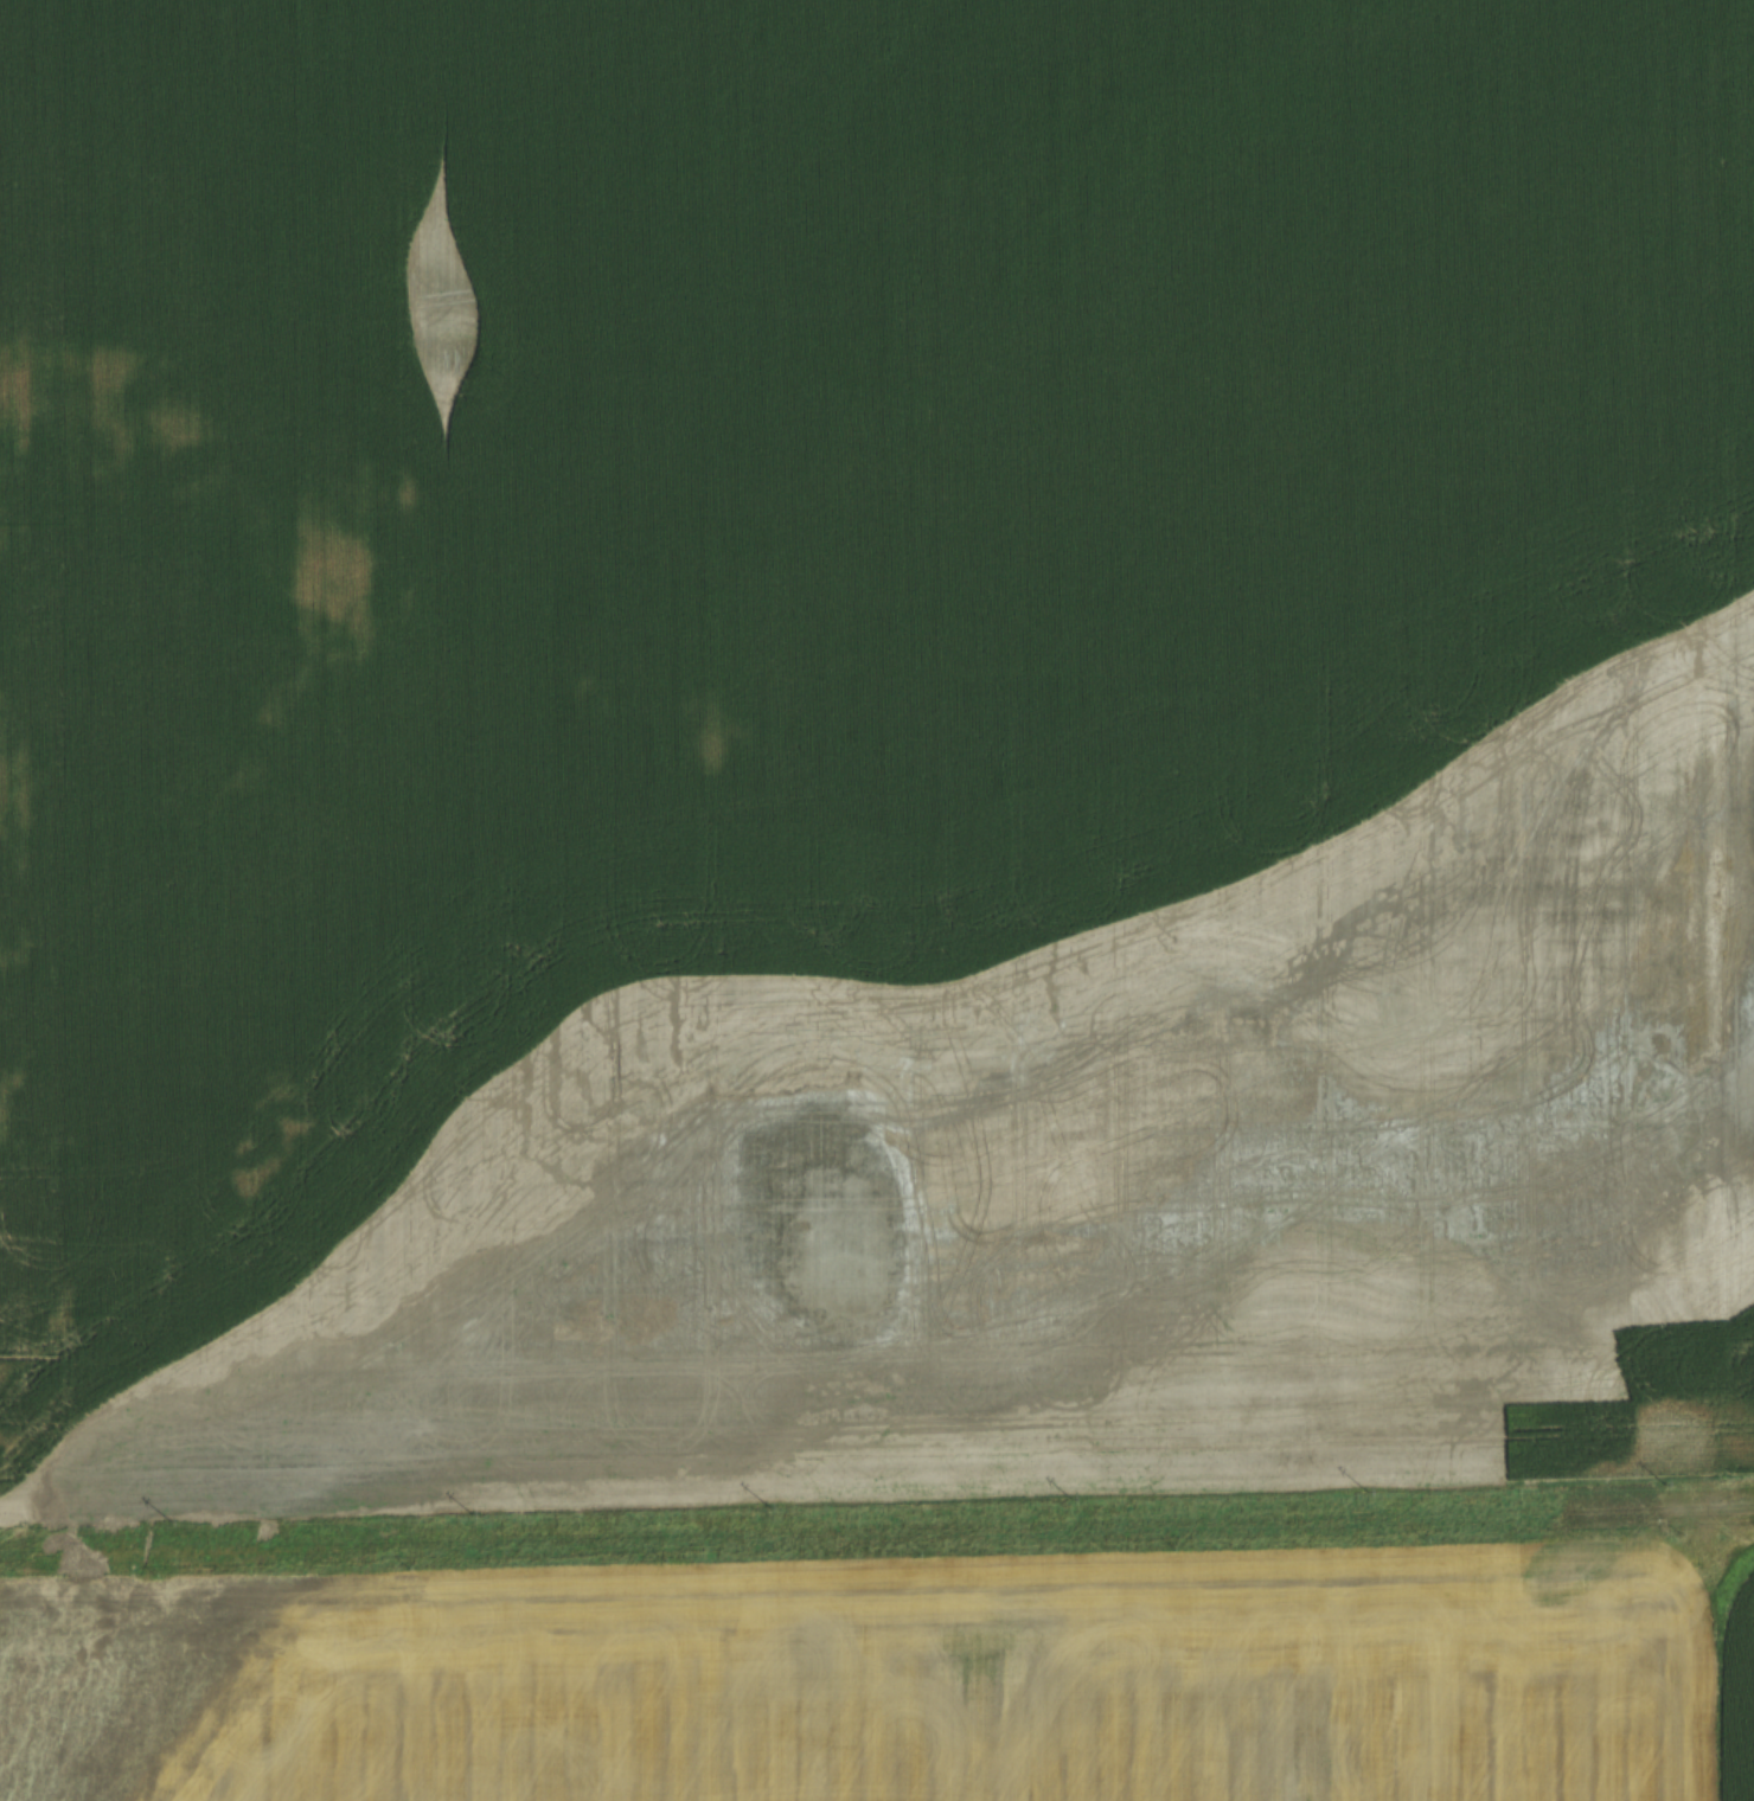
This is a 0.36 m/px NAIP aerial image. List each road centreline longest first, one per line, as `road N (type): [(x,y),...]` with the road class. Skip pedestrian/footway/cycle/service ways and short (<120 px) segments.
road 1 (residential): [(0,1541),(1753,1510)]

